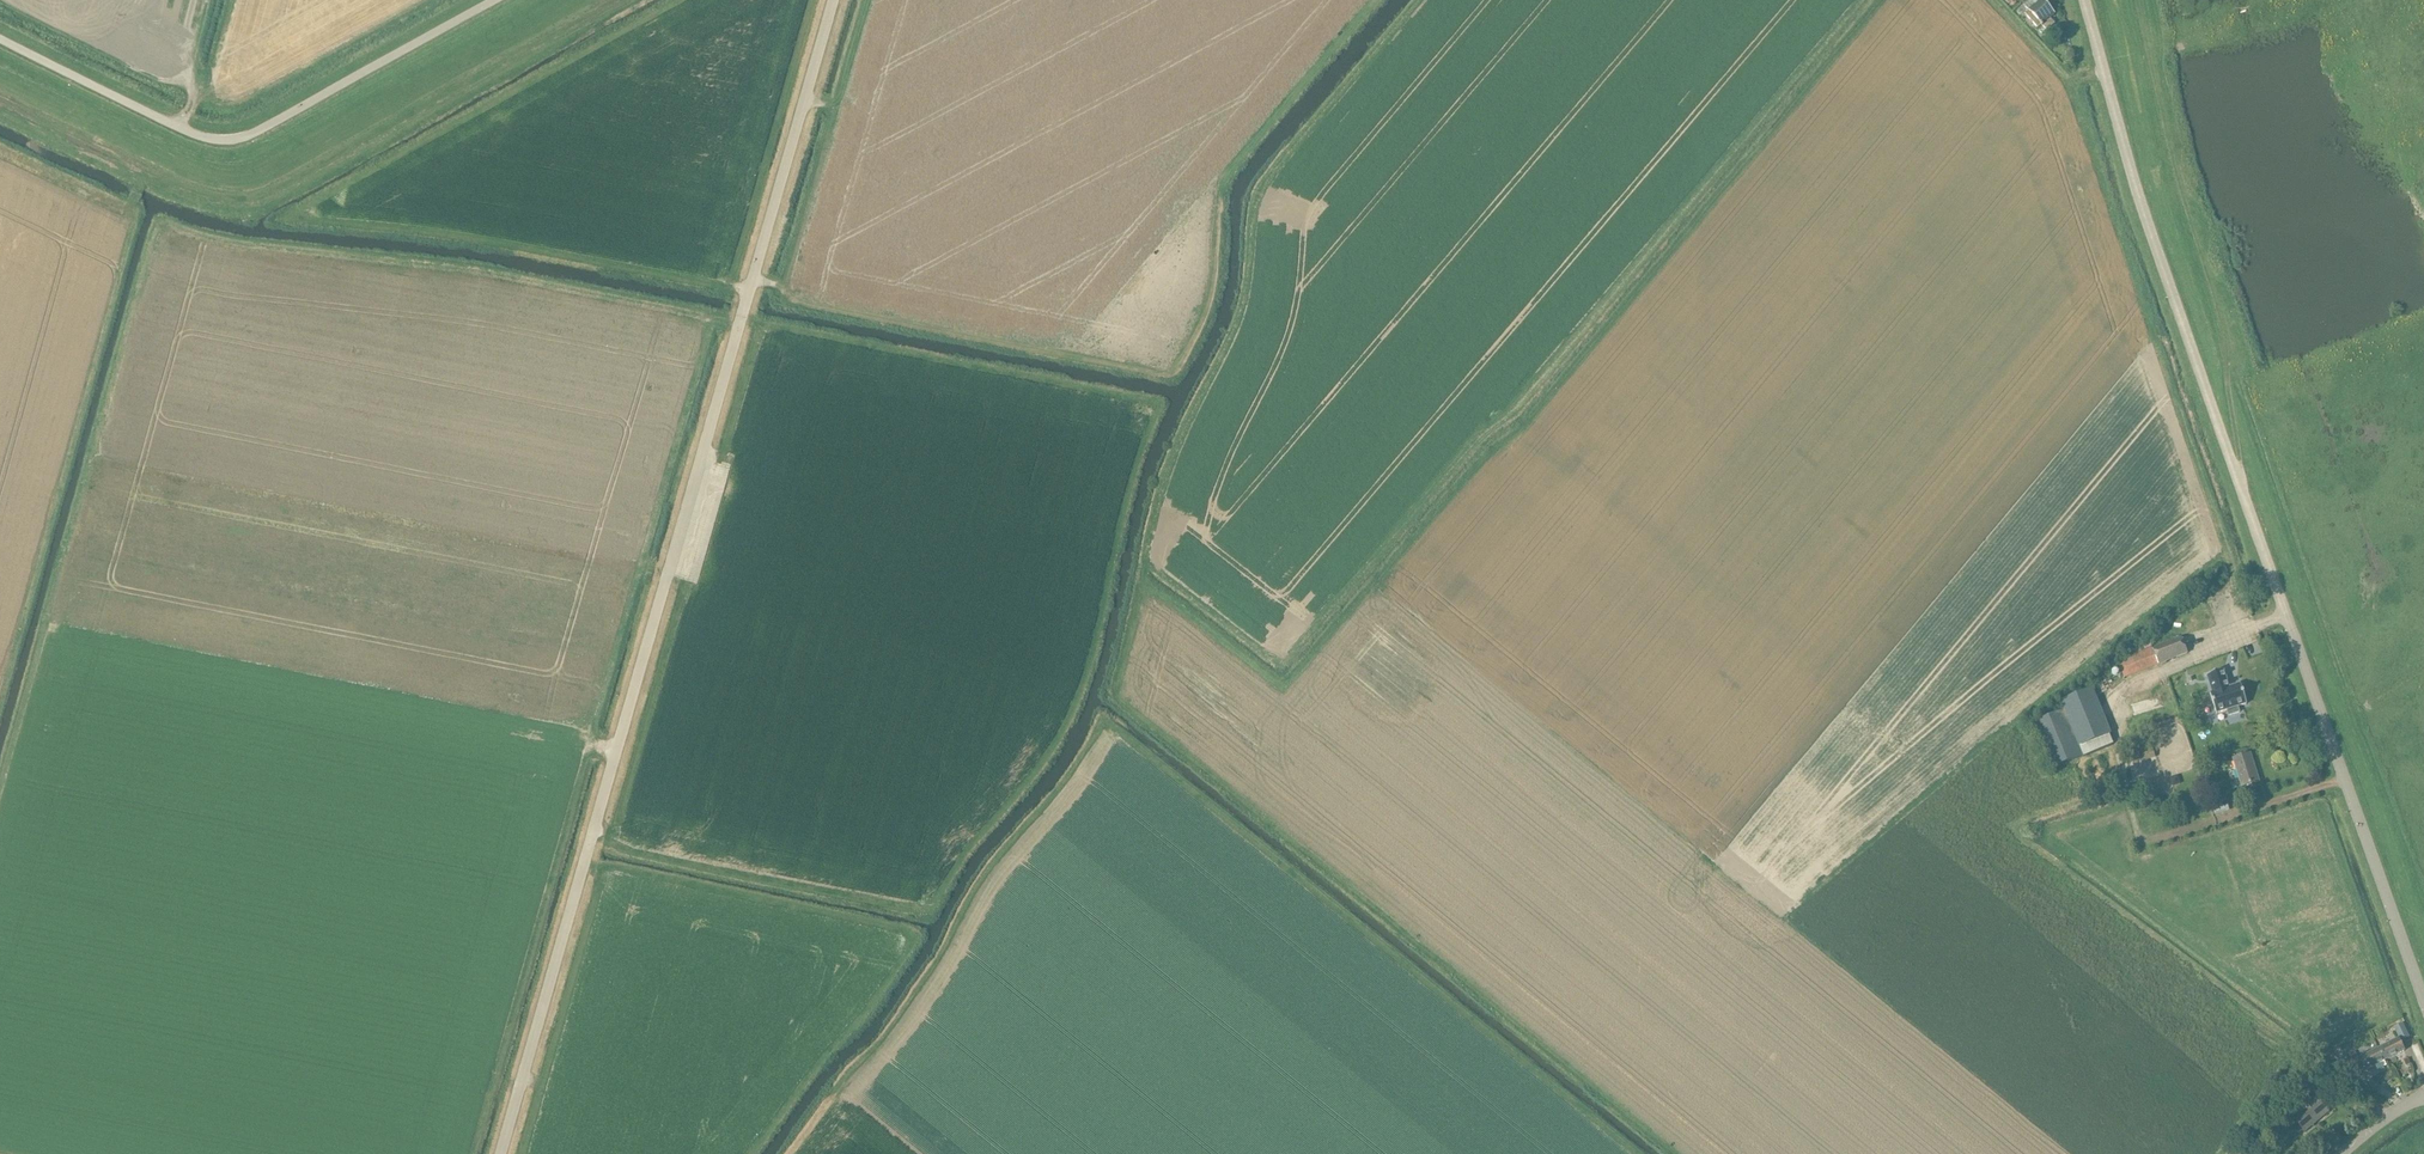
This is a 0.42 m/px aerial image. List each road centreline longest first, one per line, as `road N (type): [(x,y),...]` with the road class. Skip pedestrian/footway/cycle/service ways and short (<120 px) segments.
road 1 (unclassified): [(500,1153),(833,0)]
road 2 (unclassified): [(2423,1005),(2126,158),(2083,0)]
road 3 (unclassified): [(496,0),(230,140),(180,129),(0,39)]

